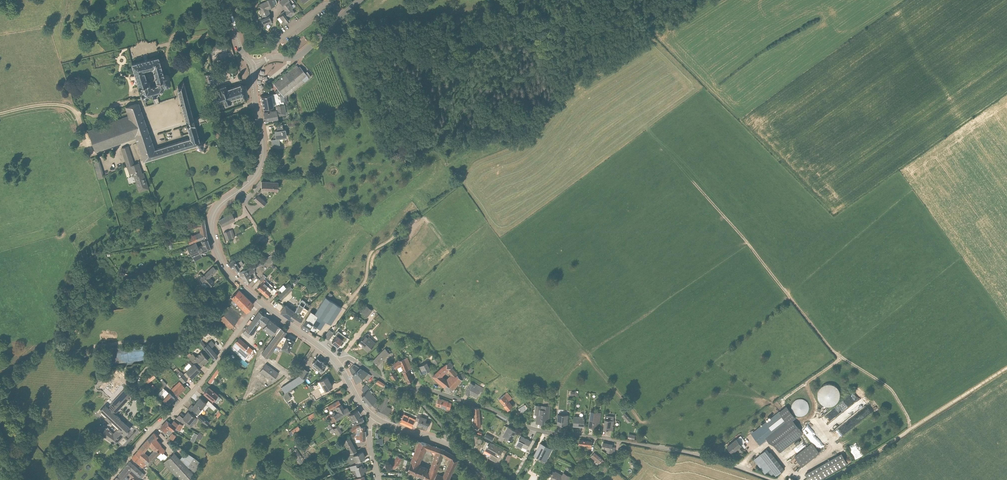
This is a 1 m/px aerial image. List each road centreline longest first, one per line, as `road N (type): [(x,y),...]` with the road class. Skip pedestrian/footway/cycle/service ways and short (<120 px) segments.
road 1 (residential): [(774,479),(690,453),(543,431),(410,389)]
road 2 (track): [(910,430),(891,389),(832,351),(693,181)]
road 3 (secondary): [(260,302),(224,268),(211,226),(217,208),(251,181),(262,158),(252,66)]
road 4 (residential): [(110,479),(199,385),(260,302)]
road 5 (track): [(0,114),(69,107),(96,154),(194,122)]
road 6 (track): [(1006,368),(827,479)]
road 7 (track): [(170,414),(139,385),(152,358),(148,343),(94,346)]

